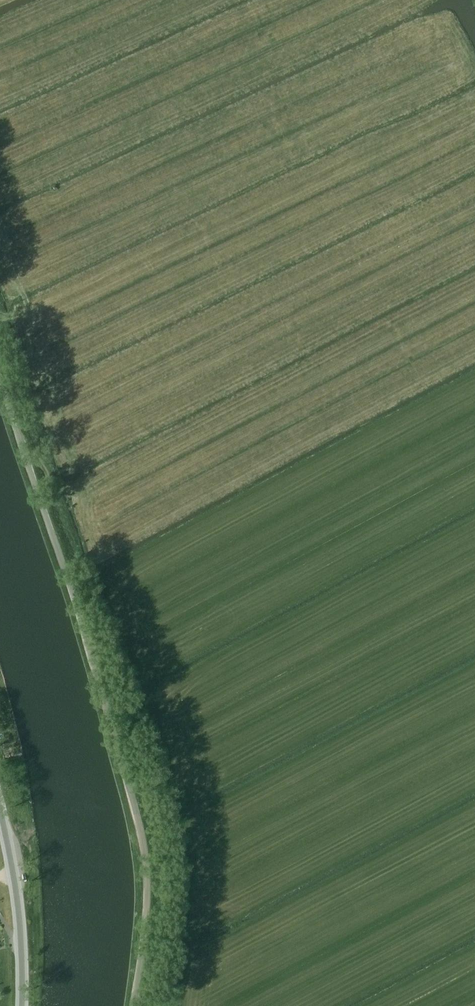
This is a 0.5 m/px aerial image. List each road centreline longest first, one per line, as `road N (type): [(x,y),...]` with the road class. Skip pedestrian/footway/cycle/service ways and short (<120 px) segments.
road 1 (unclassified): [(133,1005),(147,873),(137,816),(0,376)]
road 2 (secondary): [(21,1005),(20,926),(0,815)]

